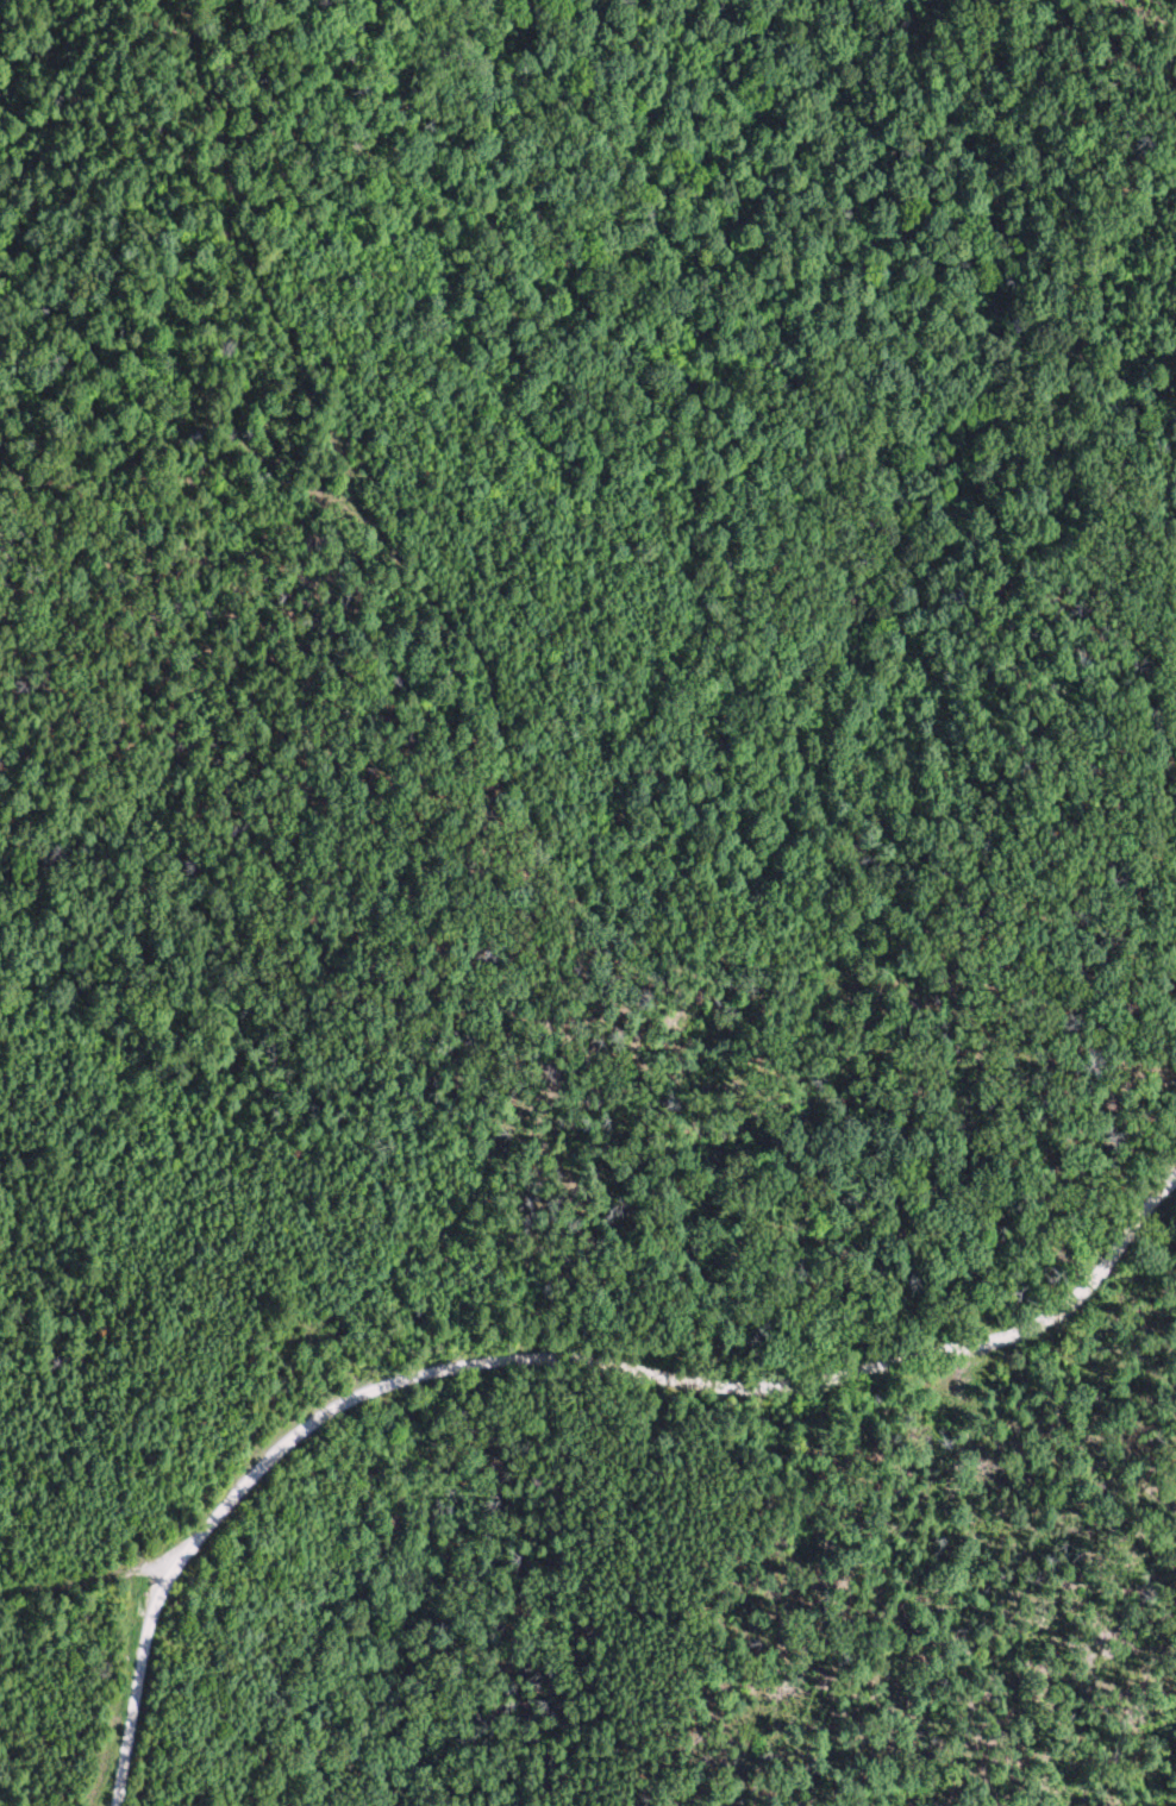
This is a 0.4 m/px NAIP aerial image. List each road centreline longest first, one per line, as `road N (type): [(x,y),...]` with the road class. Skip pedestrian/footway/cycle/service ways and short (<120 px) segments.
road 1 (residential): [(0,1598),(170,1562),(273,1460),(431,1372),(583,1372),(728,1391),(1175,1136)]

